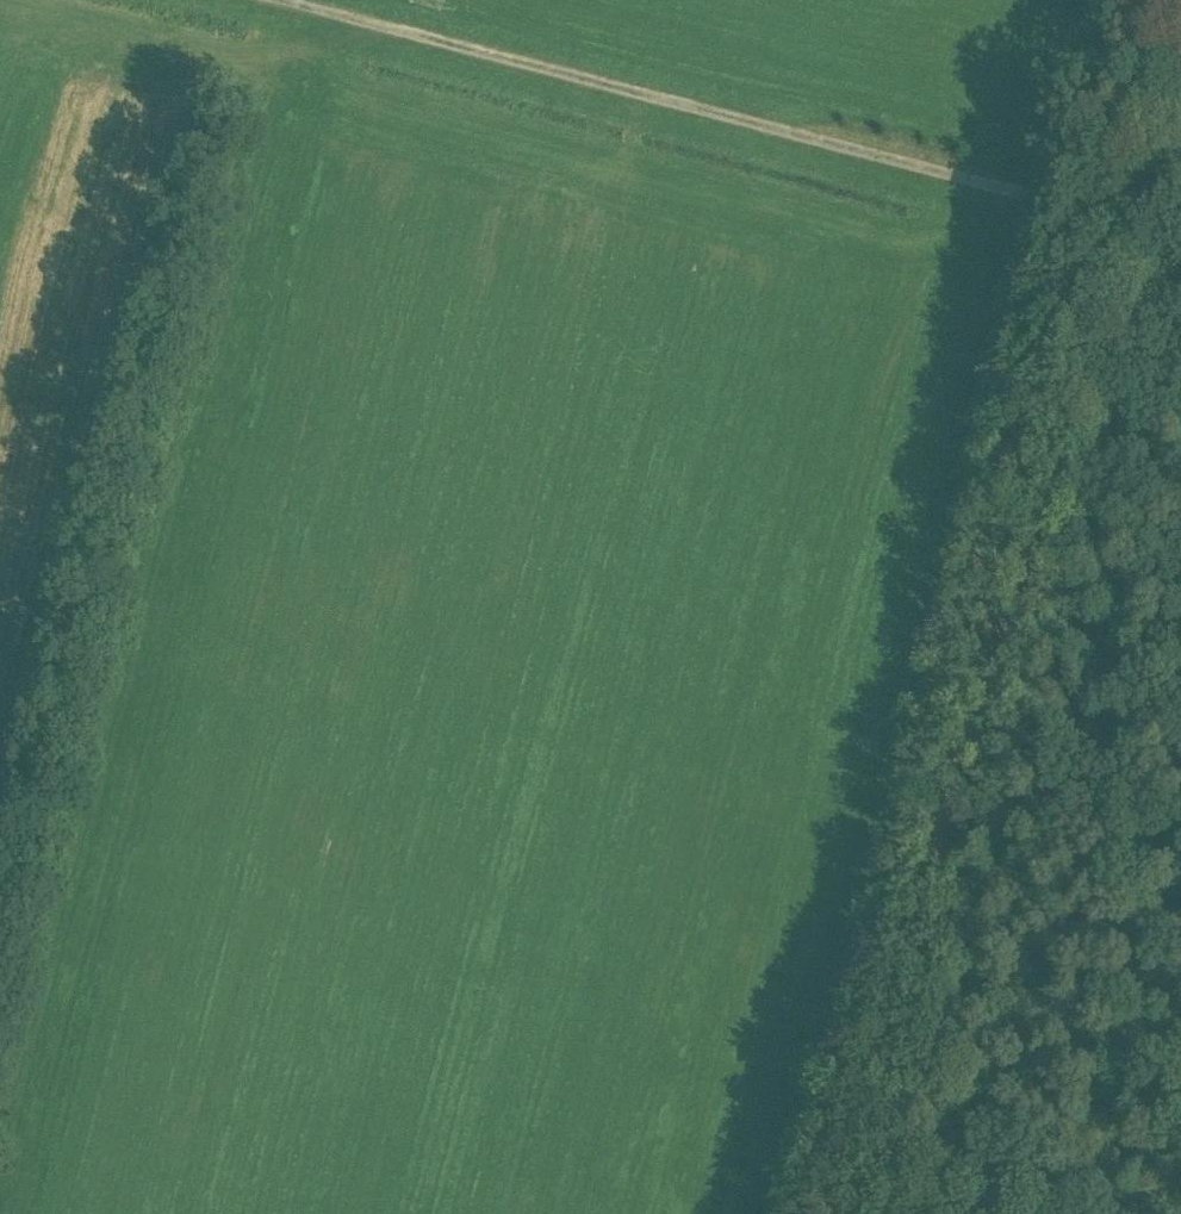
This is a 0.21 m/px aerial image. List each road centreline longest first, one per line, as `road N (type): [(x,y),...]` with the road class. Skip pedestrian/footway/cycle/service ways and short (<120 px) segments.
road 1 (track): [(839,1213),(1097,209)]

